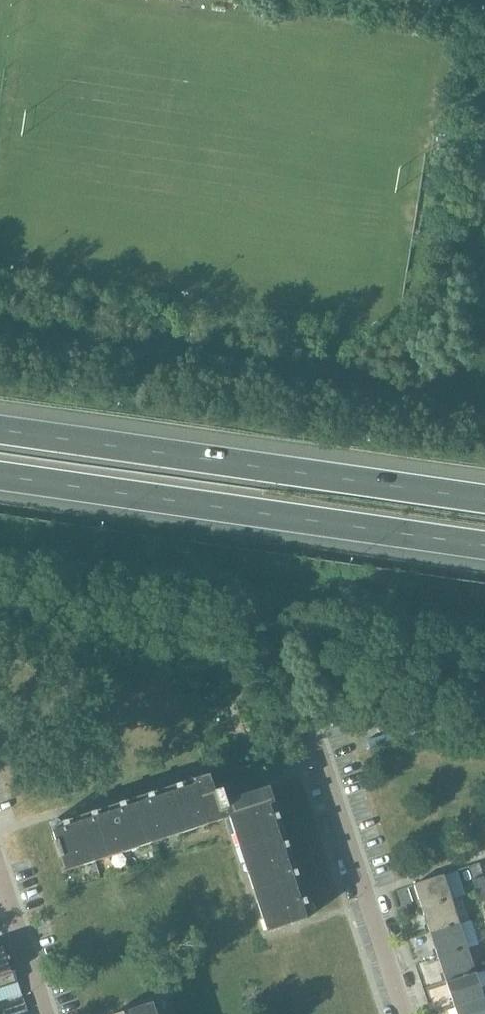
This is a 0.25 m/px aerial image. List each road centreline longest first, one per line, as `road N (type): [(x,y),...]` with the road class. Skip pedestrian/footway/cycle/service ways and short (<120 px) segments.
road 1 (motorway): [(0,481),(484,550)]
road 2 (motorway): [(484,498),(0,429)]
road 3 (residential): [(406,1013),(312,723)]
road 4 (residential): [(42,1013),(0,874)]

